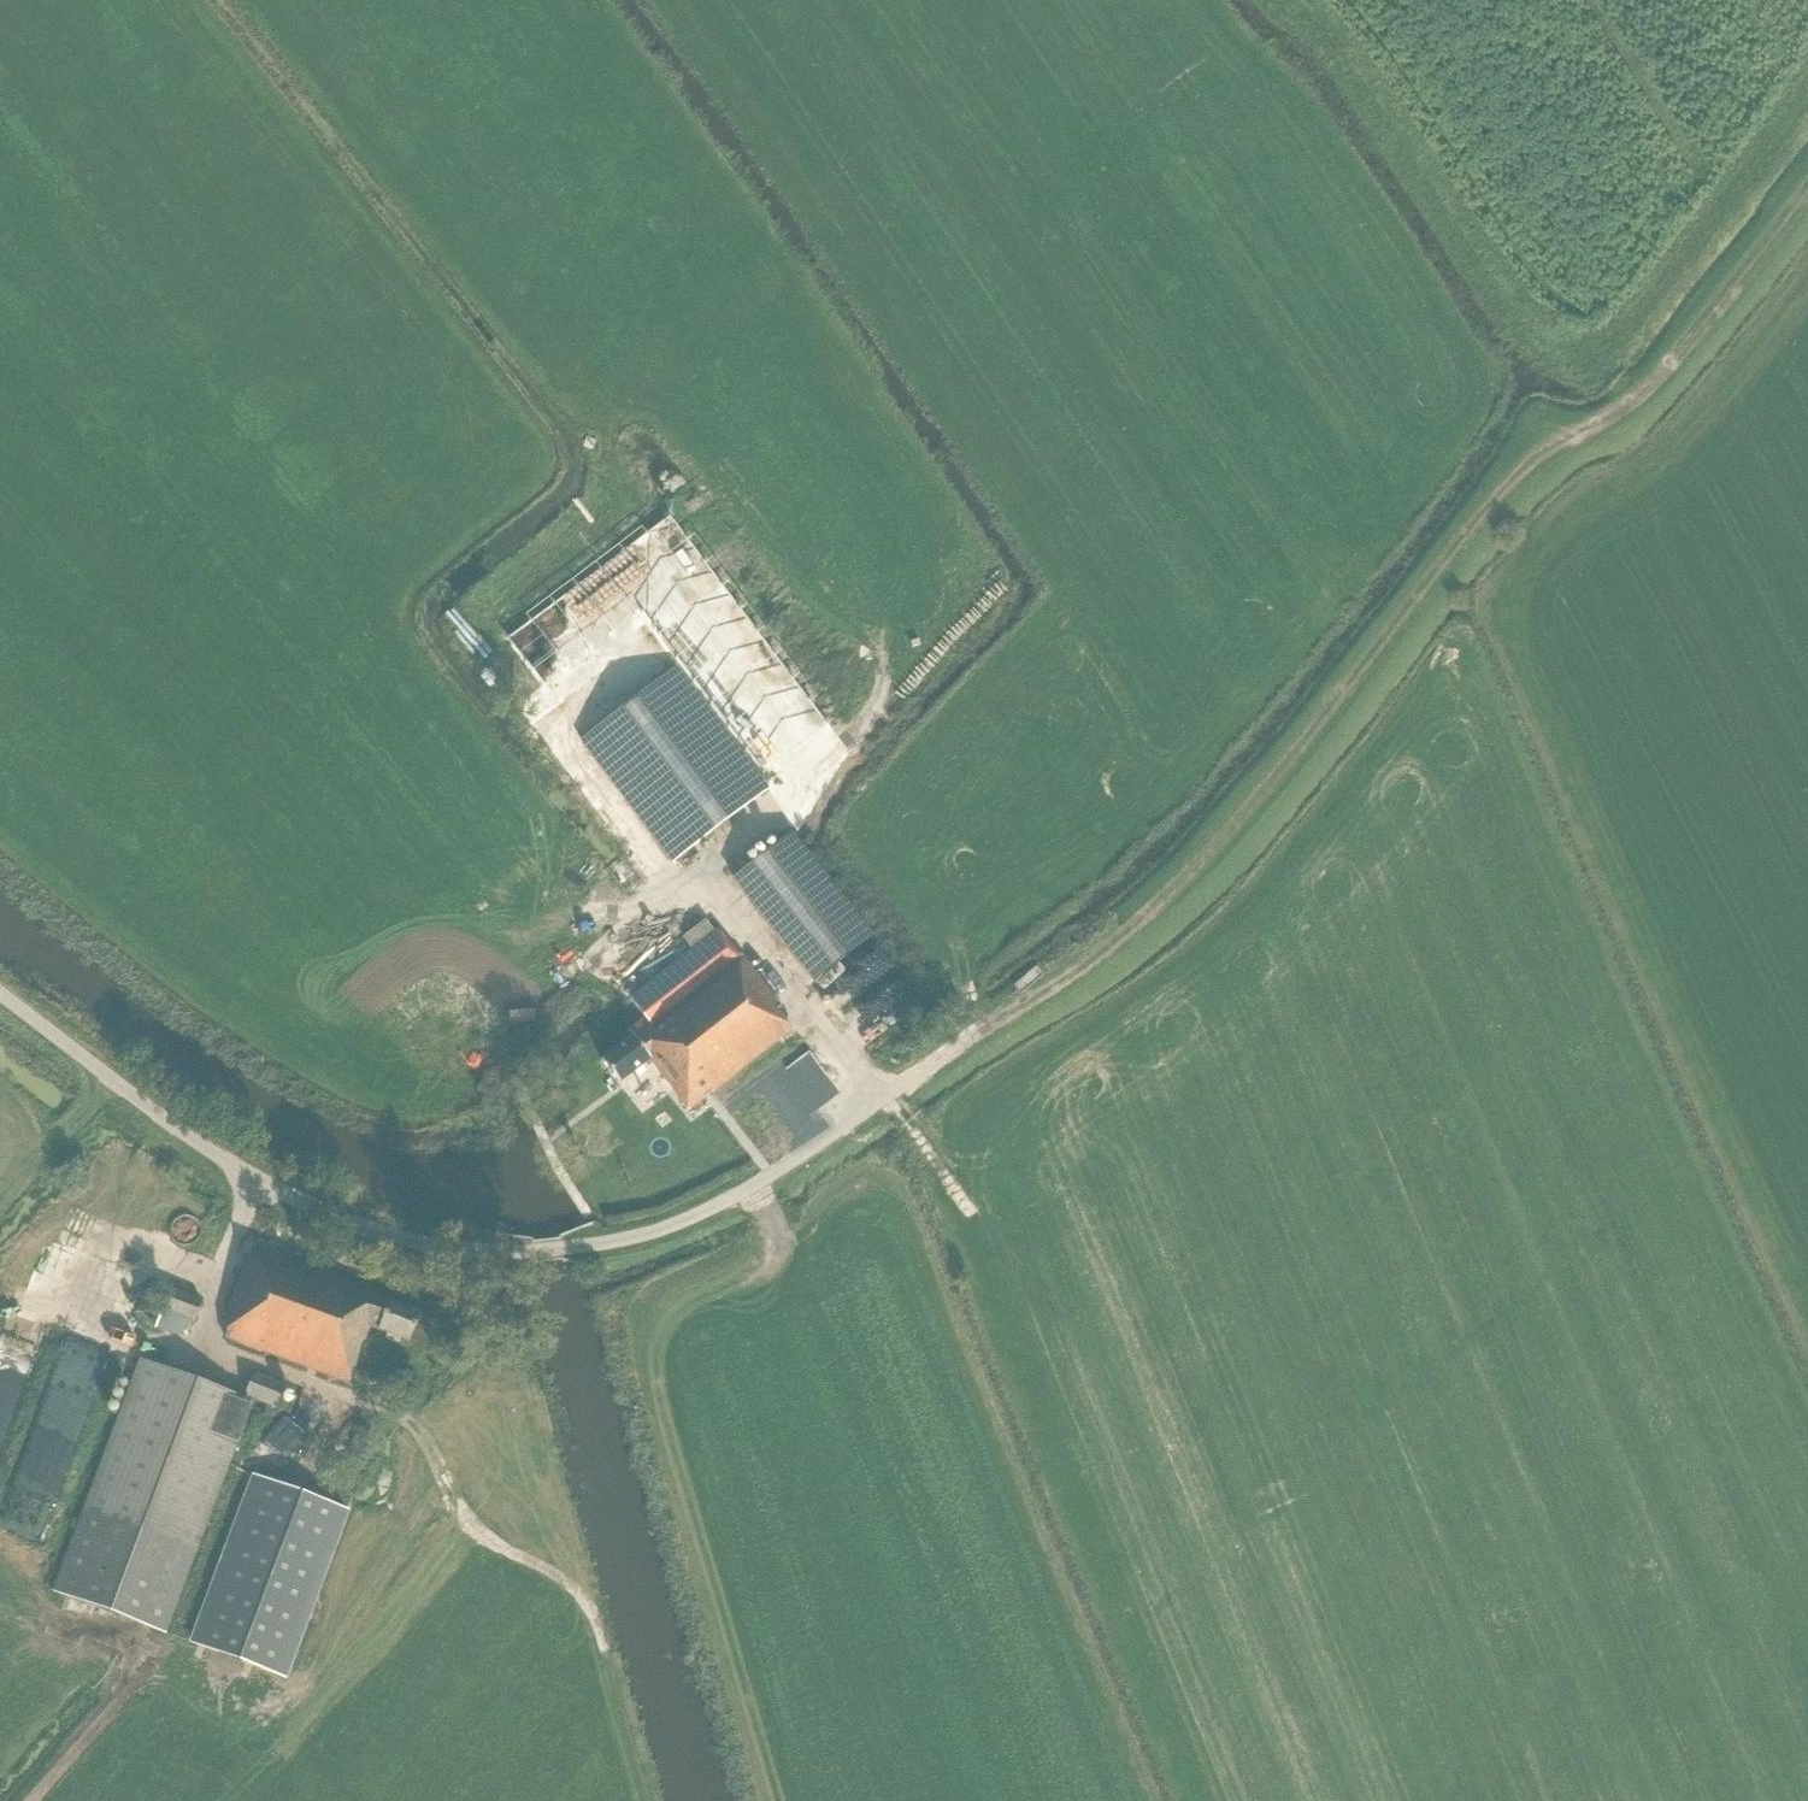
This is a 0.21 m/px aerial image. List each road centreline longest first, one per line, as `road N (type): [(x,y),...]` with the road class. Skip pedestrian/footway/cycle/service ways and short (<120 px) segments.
road 1 (track): [(1807,193),(1652,395),(1536,463),(1480,521),(1340,699),(1142,924),(888,1097)]
road 2 (track): [(743,1181),(778,1233),(773,1260),(691,1296),(671,1333),(665,1392),(791,1800)]
road 3 (unclassified): [(503,1255),(333,1217),(241,1173),(0,995)]
road 4 (unclassified): [(503,1255),(646,1238),(888,1097)]

